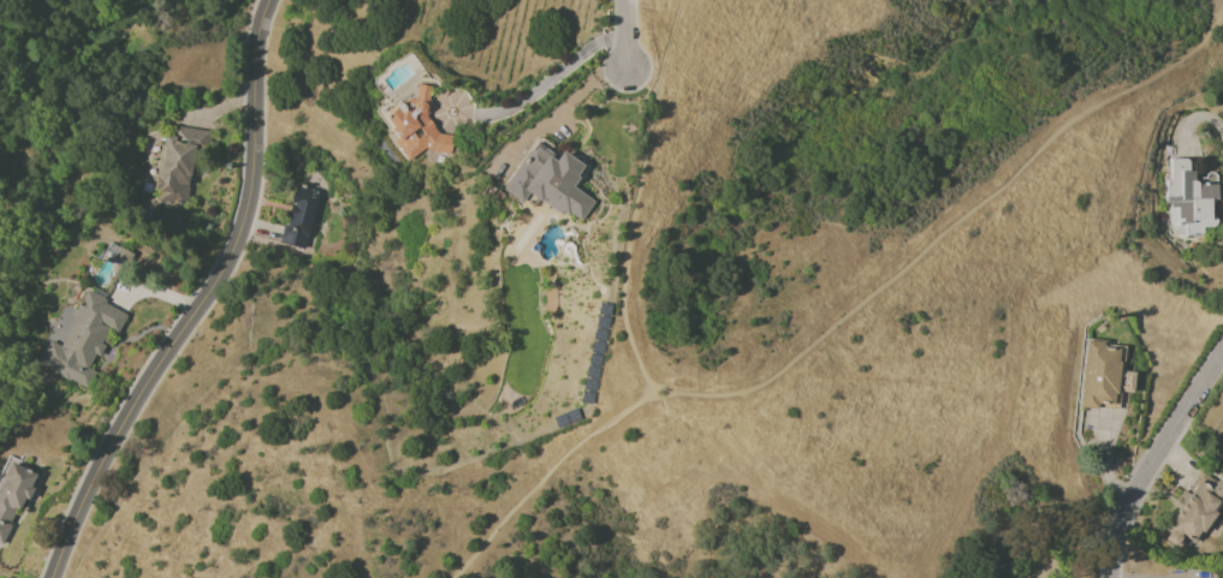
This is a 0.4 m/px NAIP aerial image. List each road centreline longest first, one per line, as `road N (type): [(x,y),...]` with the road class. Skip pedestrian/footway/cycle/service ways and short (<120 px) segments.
road 1 (residential): [(54,577),(82,501),(143,387),(232,254),(254,165),(253,70),(270,0)]
road 2 (residential): [(1109,577),(1136,485),(1222,349)]

